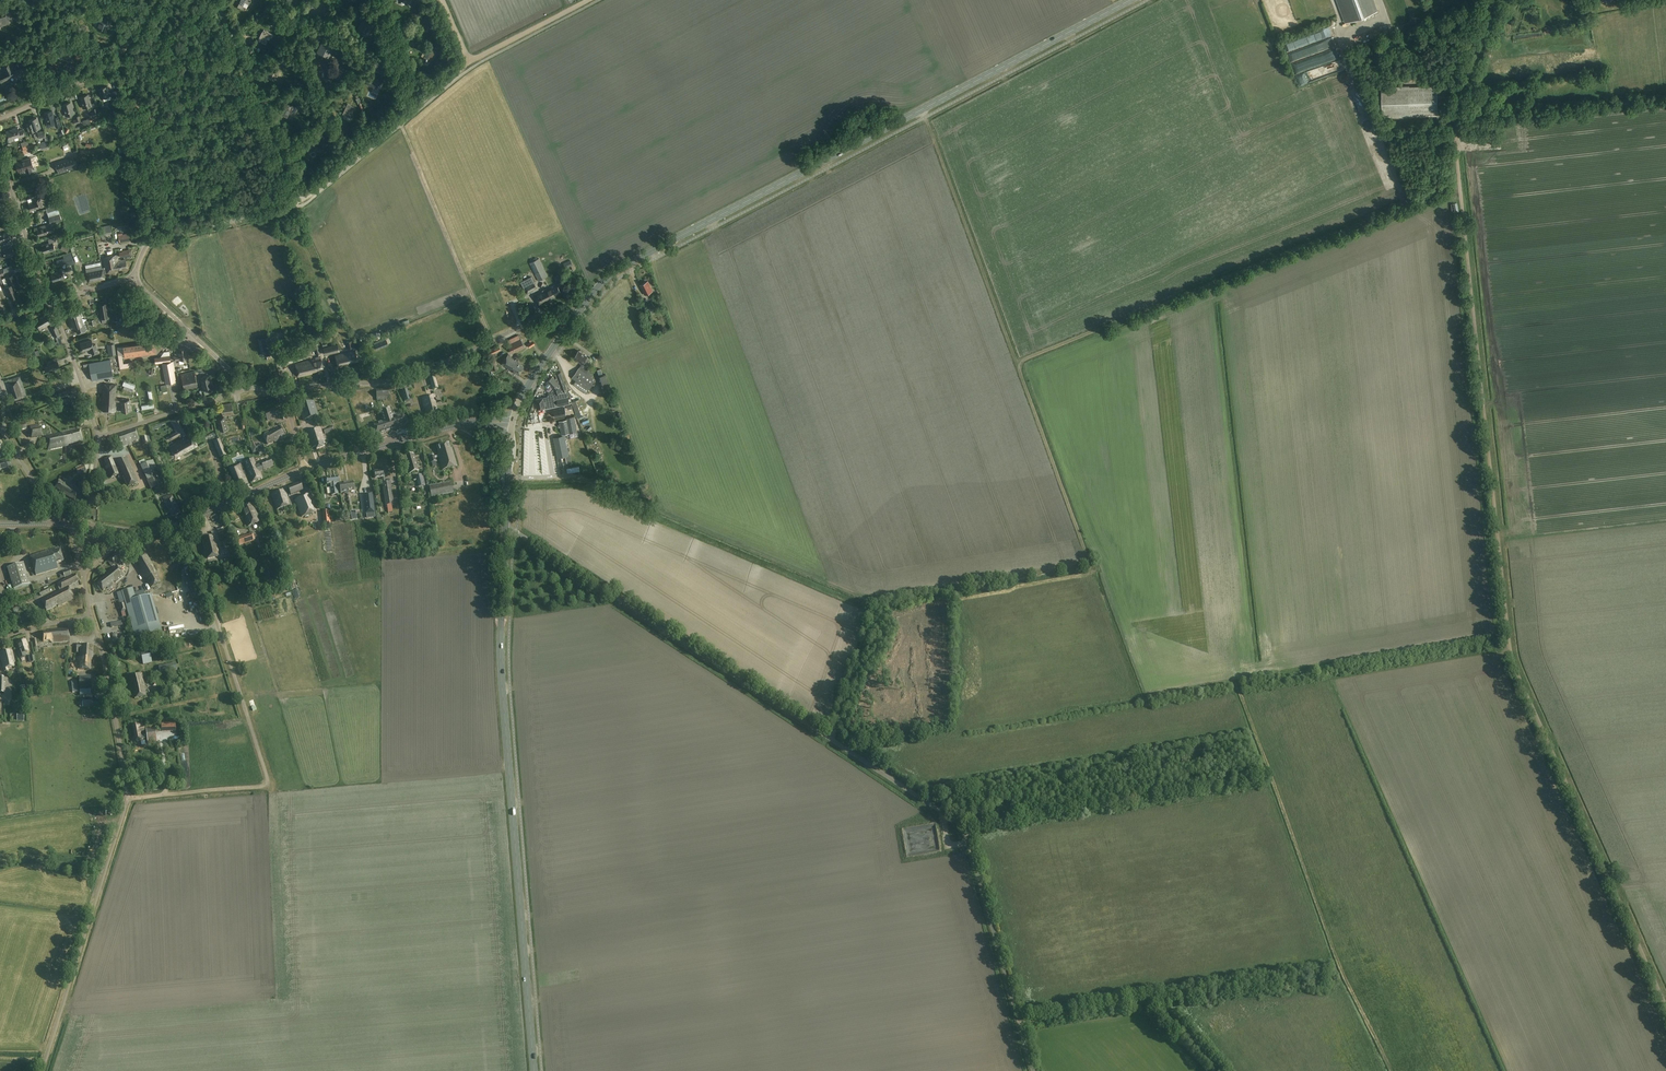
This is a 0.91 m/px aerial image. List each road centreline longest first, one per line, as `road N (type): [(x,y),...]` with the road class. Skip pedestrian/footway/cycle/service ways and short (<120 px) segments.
road 1 (unclassified): [(1665,1006),(1511,655),(1456,146),(1495,0)]
road 2 (track): [(1459,186),(1017,361),(1088,562),(884,599),(881,607)]
road 3 (unclassified): [(1033,1070),(963,827),(506,529)]
road 4 (secondary): [(582,308),(620,267),(1131,0)]
road 5 (secondary): [(535,1070),(501,669),(506,529)]
road 6 (residential): [(127,798),(266,782),(205,583),(168,528)]
road 7 (residential): [(133,279),(157,238),(284,210),(299,199),(217,0)]
road 8 (track): [(508,483),(579,480),(881,607)]
road 9 (track): [(299,199),(470,62),(589,0)]
road 10 (residential): [(282,389),(389,382),(564,305),(582,308)]
road 11 (unclassified): [(41,1070),(127,798)]
road 12 (track): [(922,109),(1017,361)]
road 13 (track): [(399,120),(493,341)]
road 14 (track): [(1219,1070),(1158,1003),(1019,1023)]
road 15 (track): [(1665,101),(1457,124)]
road 16 (residential): [(0,120),(110,68),(158,0)]
road 17 (tertiary): [(479,421),(306,469)]
road 18 (residential): [(249,388),(133,279)]
road 19 (residential): [(98,437),(249,388)]
road 20 (tertiary): [(306,469),(168,528)]
road 21 (residential): [(98,437),(48,302)]
road 22 (track): [(881,607),(831,739)]
road 23 (secondary): [(515,414),(582,308)]
road 24 (residential): [(48,302),(9,186)]

